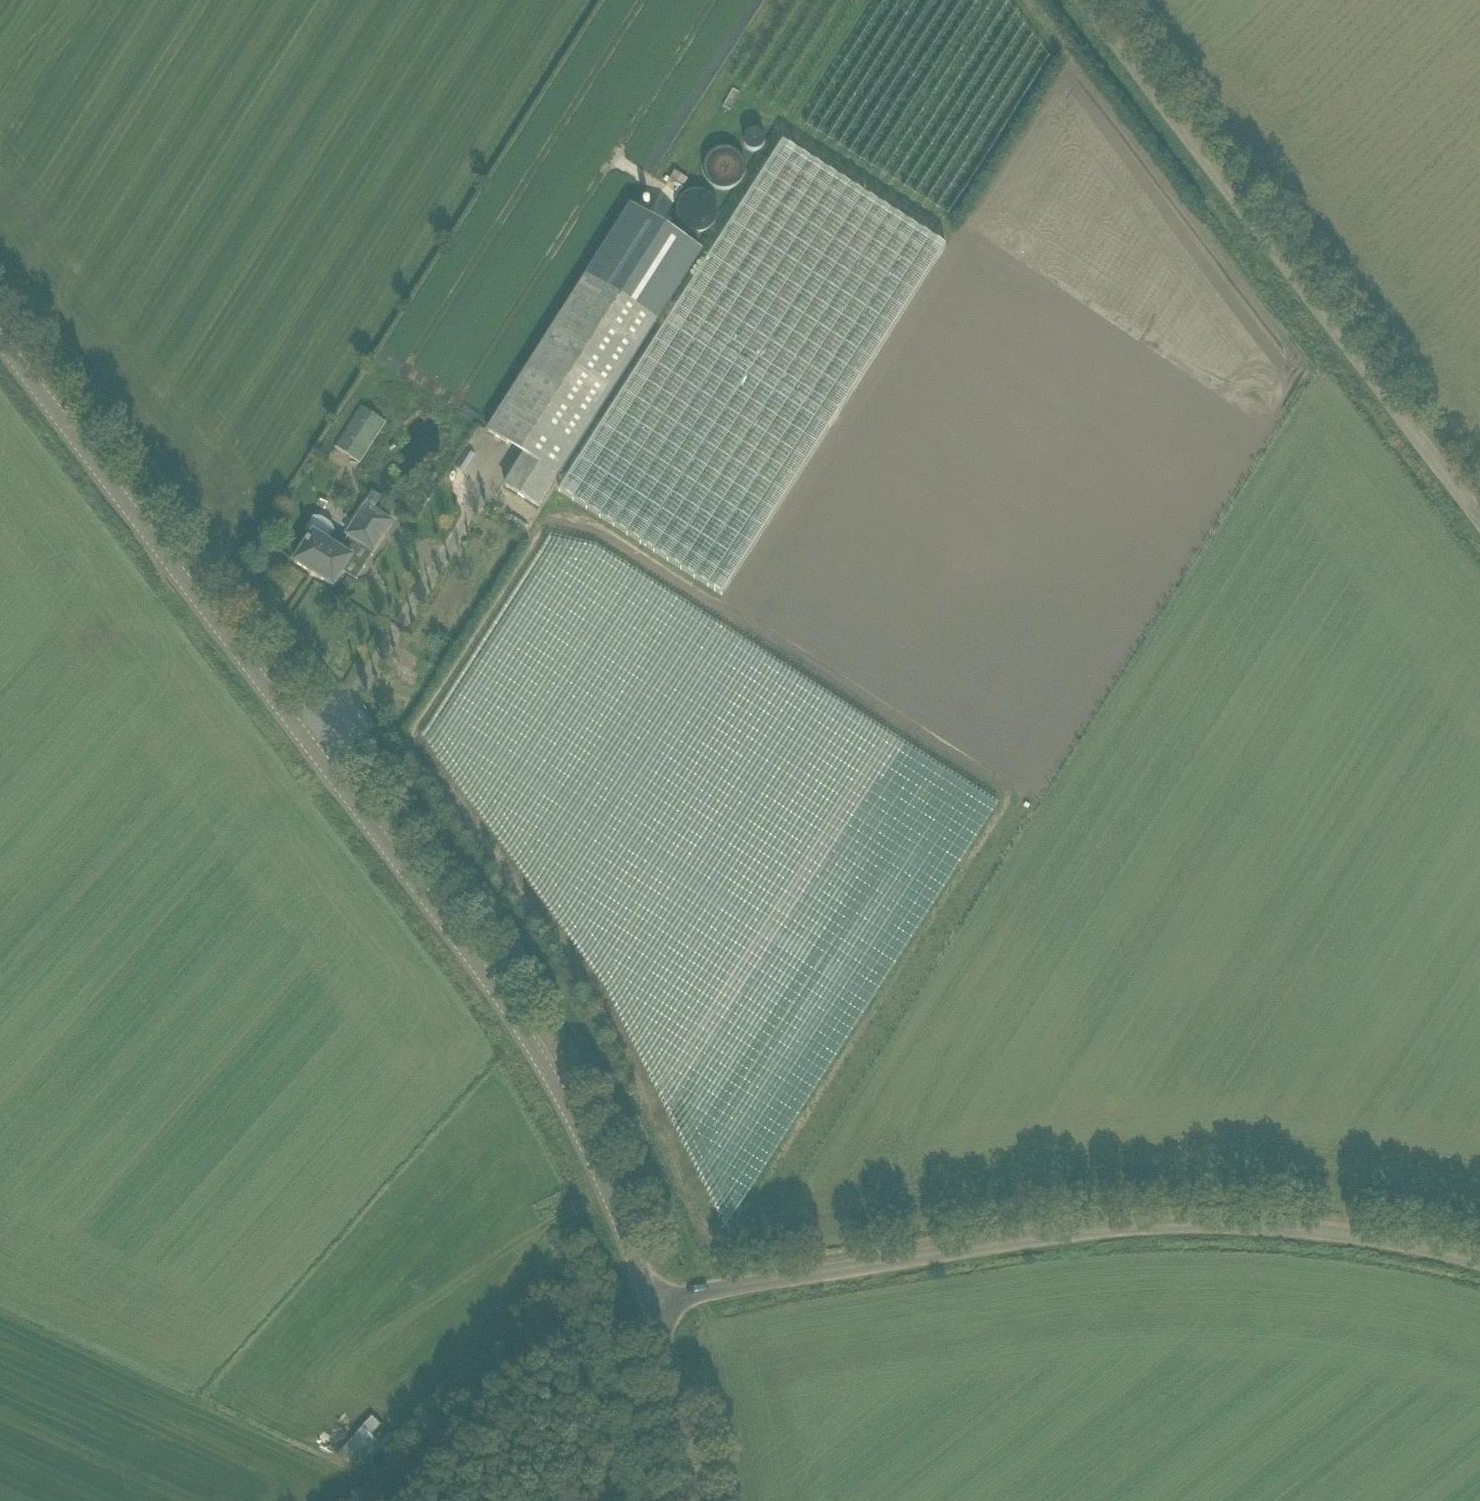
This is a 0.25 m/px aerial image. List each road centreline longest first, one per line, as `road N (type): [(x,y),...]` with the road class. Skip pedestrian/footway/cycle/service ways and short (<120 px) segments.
road 1 (tertiary): [(642,1293),(614,1204),(549,1071),(0,336)]
road 2 (unclassified): [(1479,1268),(1333,1234),(1118,1225),(642,1293)]
road 3 (unclassified): [(1479,540),(1072,0)]
road 4 (tertiary): [(694,1500),(642,1293)]

